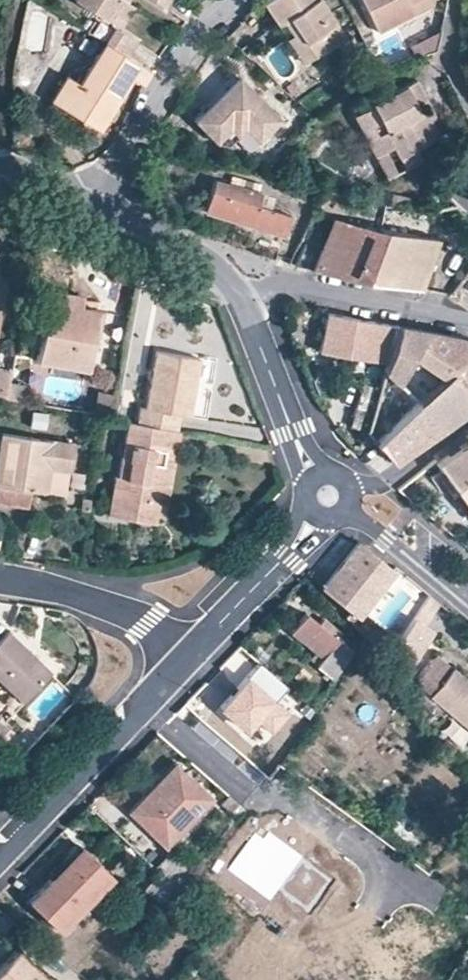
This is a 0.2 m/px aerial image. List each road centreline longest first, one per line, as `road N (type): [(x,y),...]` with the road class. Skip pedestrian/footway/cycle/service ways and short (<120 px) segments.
road 1 (residential): [(150,703),(252,794),(292,800),(440,901)]
road 2 (residential): [(103,212),(173,70),(233,0)]
road 3 (tertiary): [(467,322),(239,287)]
road 4 (residential): [(204,645),(73,594),(0,581)]
road 5 (residential): [(0,855),(150,703)]
road 6 (residential): [(239,287),(315,480)]
road 7 (residential): [(204,645),(285,556),(312,511)]
road 8 (residential): [(346,505),(467,610)]
road 9 (tertiary): [(103,212),(221,269),(239,287)]
road 10 (residential): [(467,421),(378,483),(345,486)]

